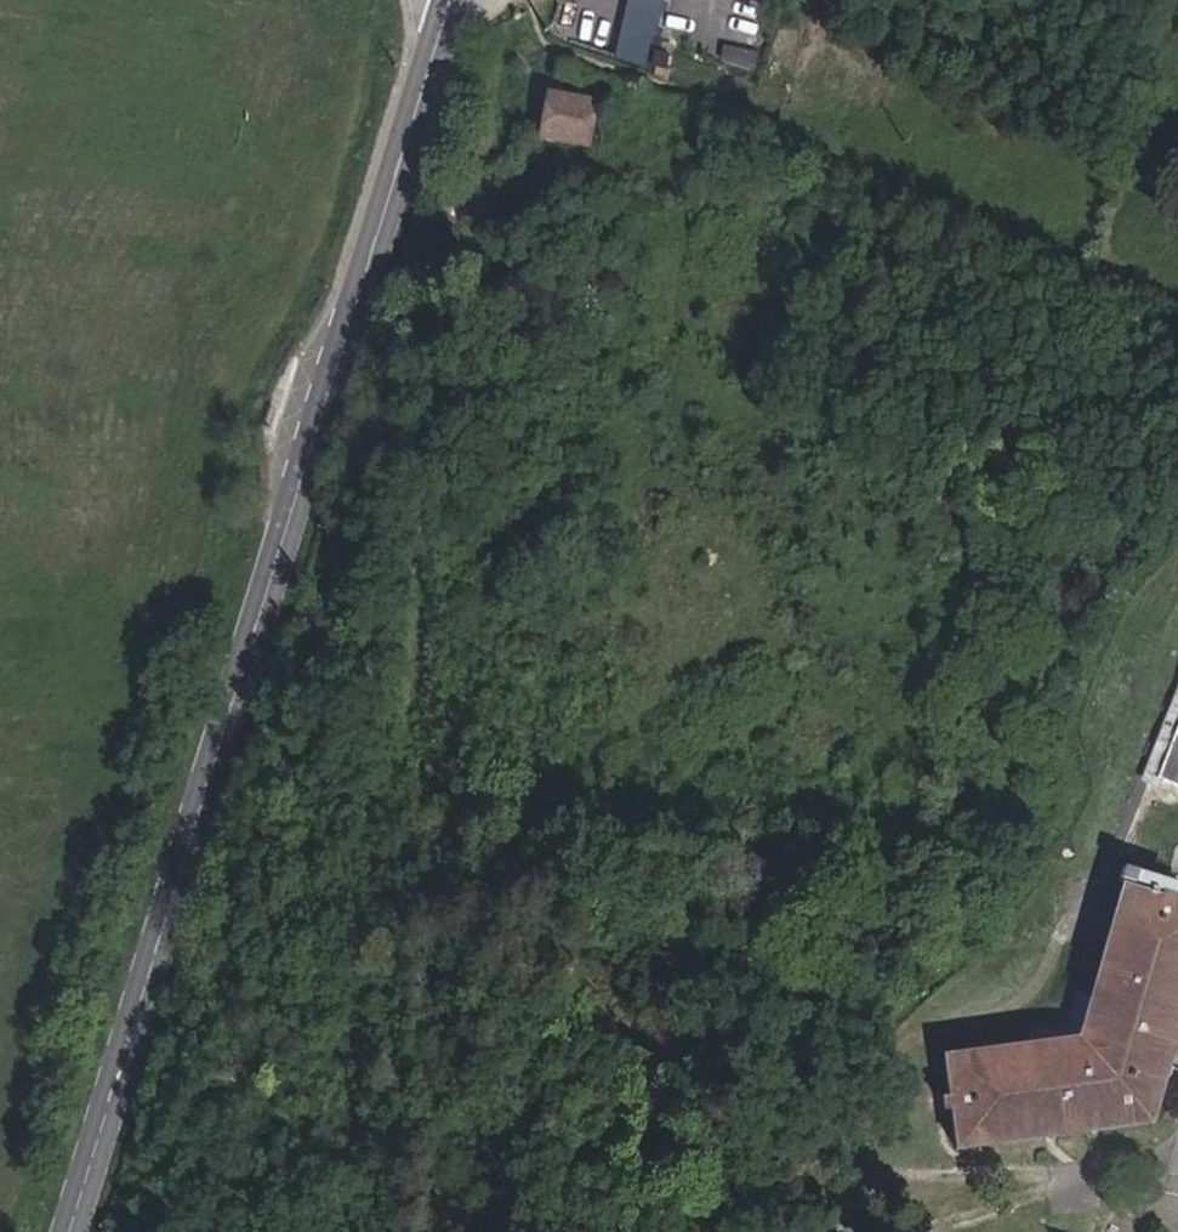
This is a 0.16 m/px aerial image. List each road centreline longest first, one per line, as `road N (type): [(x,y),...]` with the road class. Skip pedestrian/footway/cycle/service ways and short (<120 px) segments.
road 1 (primary): [(446,0),(66,1231)]

